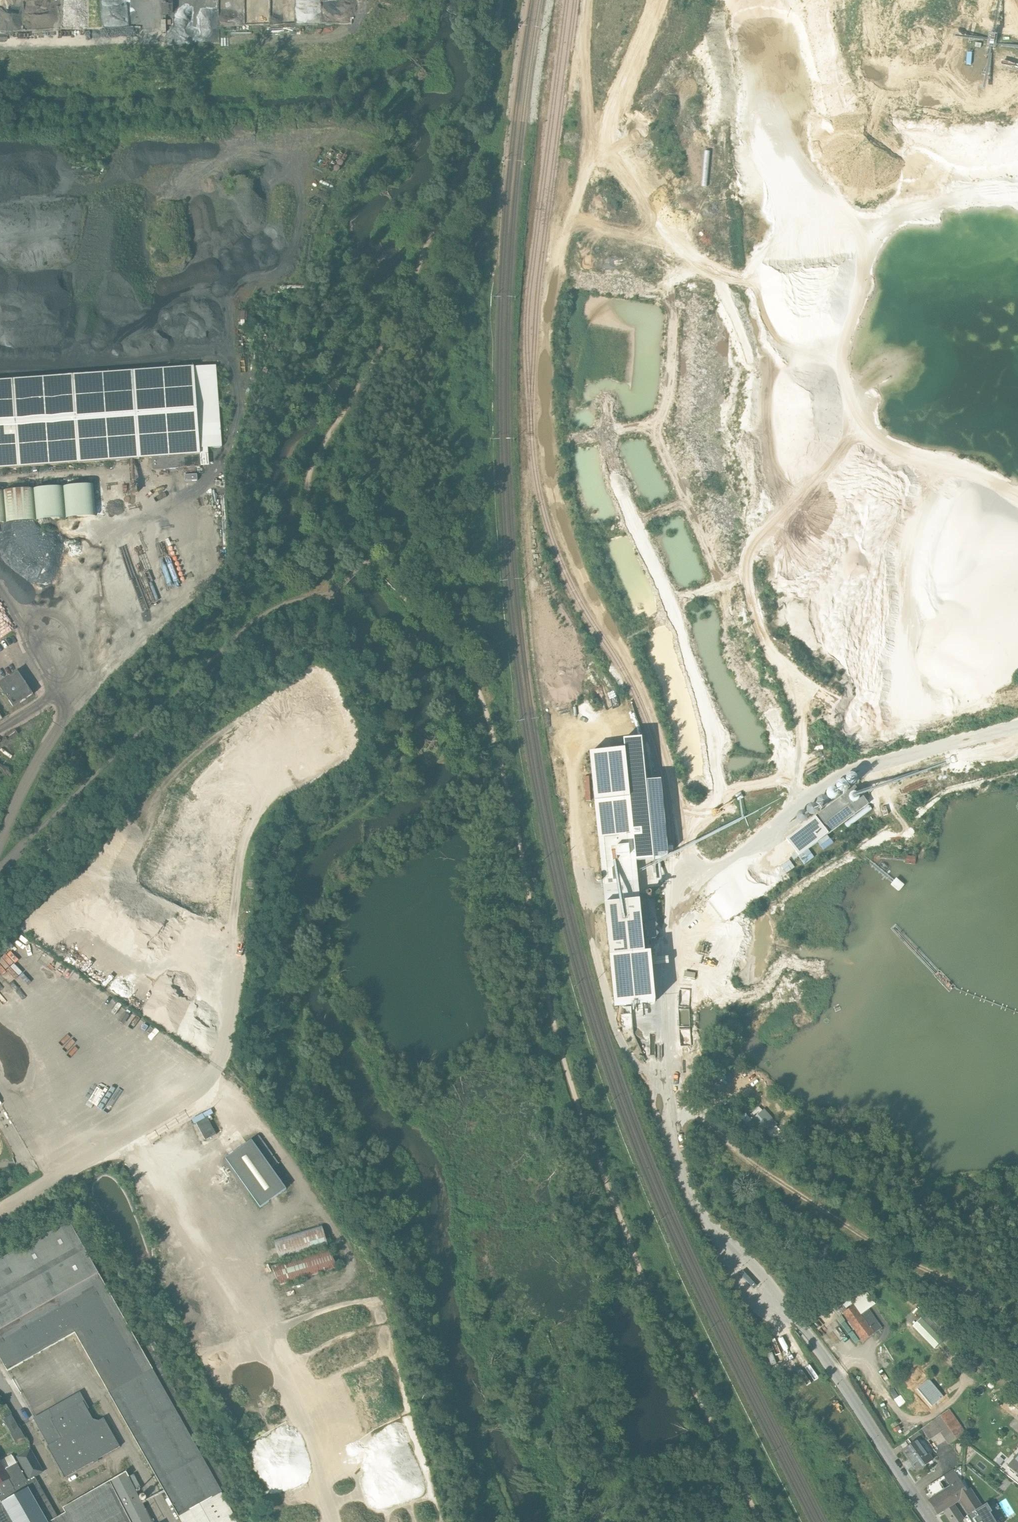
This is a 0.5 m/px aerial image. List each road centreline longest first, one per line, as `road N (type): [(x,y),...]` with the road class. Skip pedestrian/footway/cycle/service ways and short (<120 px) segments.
road 1 (track): [(762,1521),(599,1166),(557,1020),(490,713),(459,659),(365,562)]
road 2 (track): [(586,0),(572,118),(611,151),(621,173),(605,219),(576,251),(547,309),(541,451),(548,508),(568,561),(658,730),(682,812),(686,871),(705,883)]
road 3 (track): [(365,562),(323,523),(323,498),(471,157),(503,0)]
road 4 (track): [(1017,1322),(893,1257),(666,1101)]
road 5 (unclassified): [(933,1521),(795,1324)]

